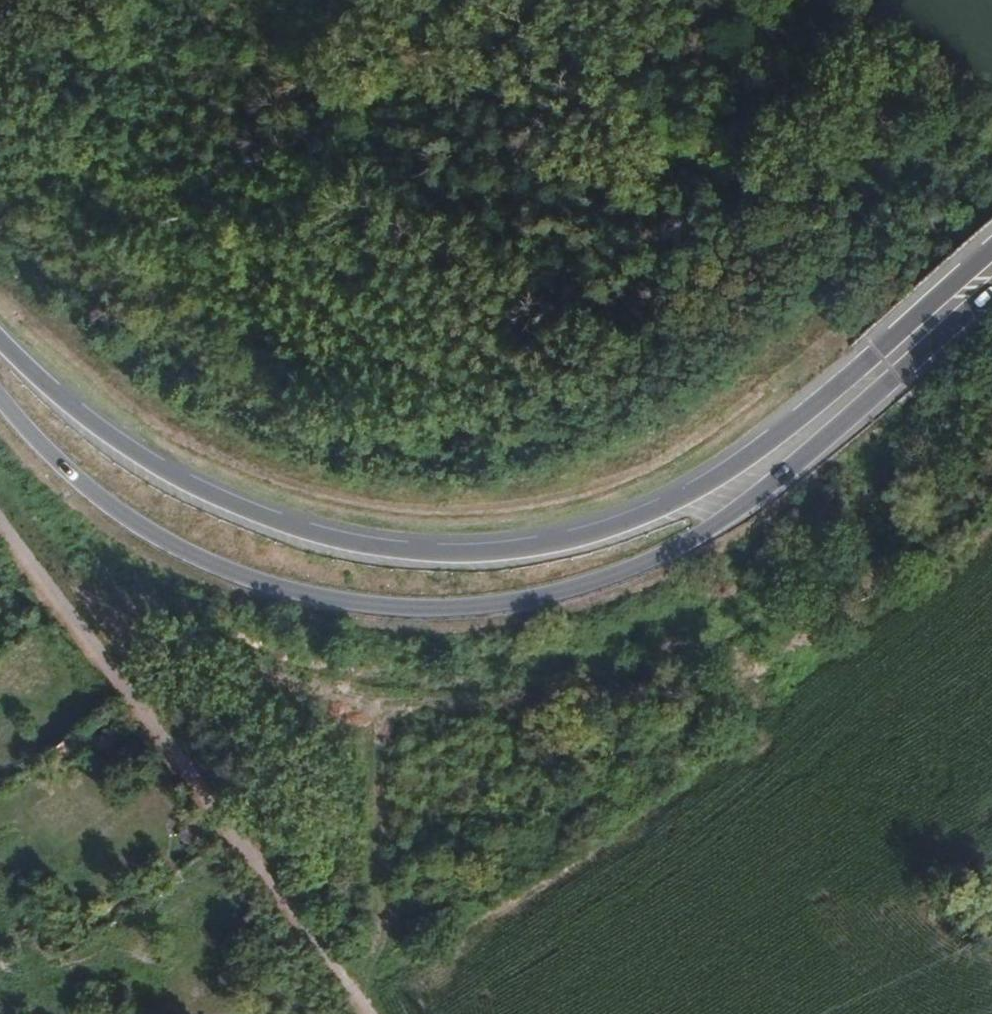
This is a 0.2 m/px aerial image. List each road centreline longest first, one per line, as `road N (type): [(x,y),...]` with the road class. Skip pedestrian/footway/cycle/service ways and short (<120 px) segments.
road 1 (secondary): [(0,395),(105,500),(226,568),(366,603),(505,602),(602,578),(703,532),(781,476),(991,292)]
road 2 (secondary): [(991,254),(774,438),(710,482),(602,530),(490,552),(341,540),(227,501),(120,443),(0,340)]

